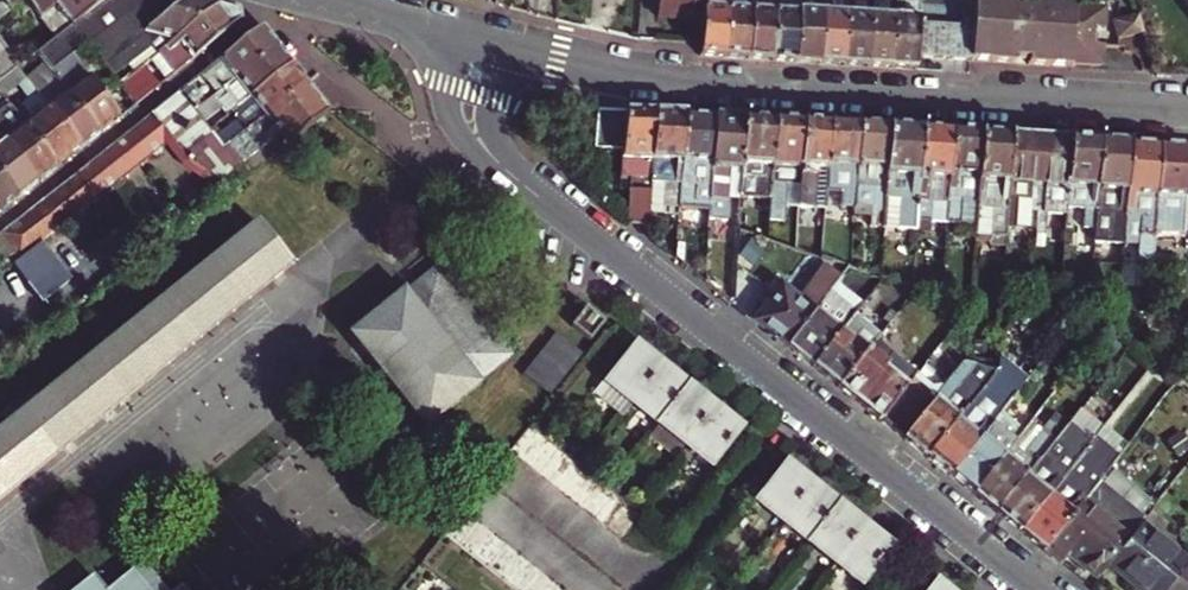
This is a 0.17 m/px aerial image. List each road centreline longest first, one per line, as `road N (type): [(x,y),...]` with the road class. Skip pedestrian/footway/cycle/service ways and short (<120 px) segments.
road 1 (residential): [(1040,589),(494,154),(469,112),(482,42)]
road 2 (tertiary): [(482,42),(625,72),(1187,114)]
road 3 (tertiary): [(322,0),(482,42)]

